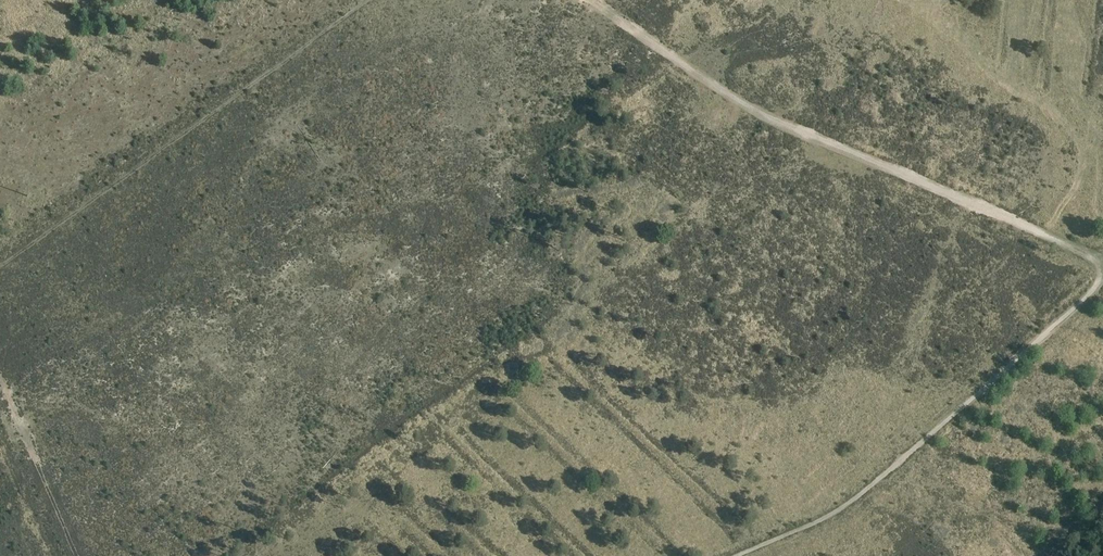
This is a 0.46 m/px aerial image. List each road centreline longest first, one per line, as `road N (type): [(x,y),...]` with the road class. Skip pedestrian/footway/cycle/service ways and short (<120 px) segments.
road 1 (track): [(1102,260),(729,99),(591,0)]
road 2 (track): [(1102,281),(840,512),(740,555)]
road 3 (track): [(0,263),(371,0)]
road 4 (track): [(76,555),(0,380)]

